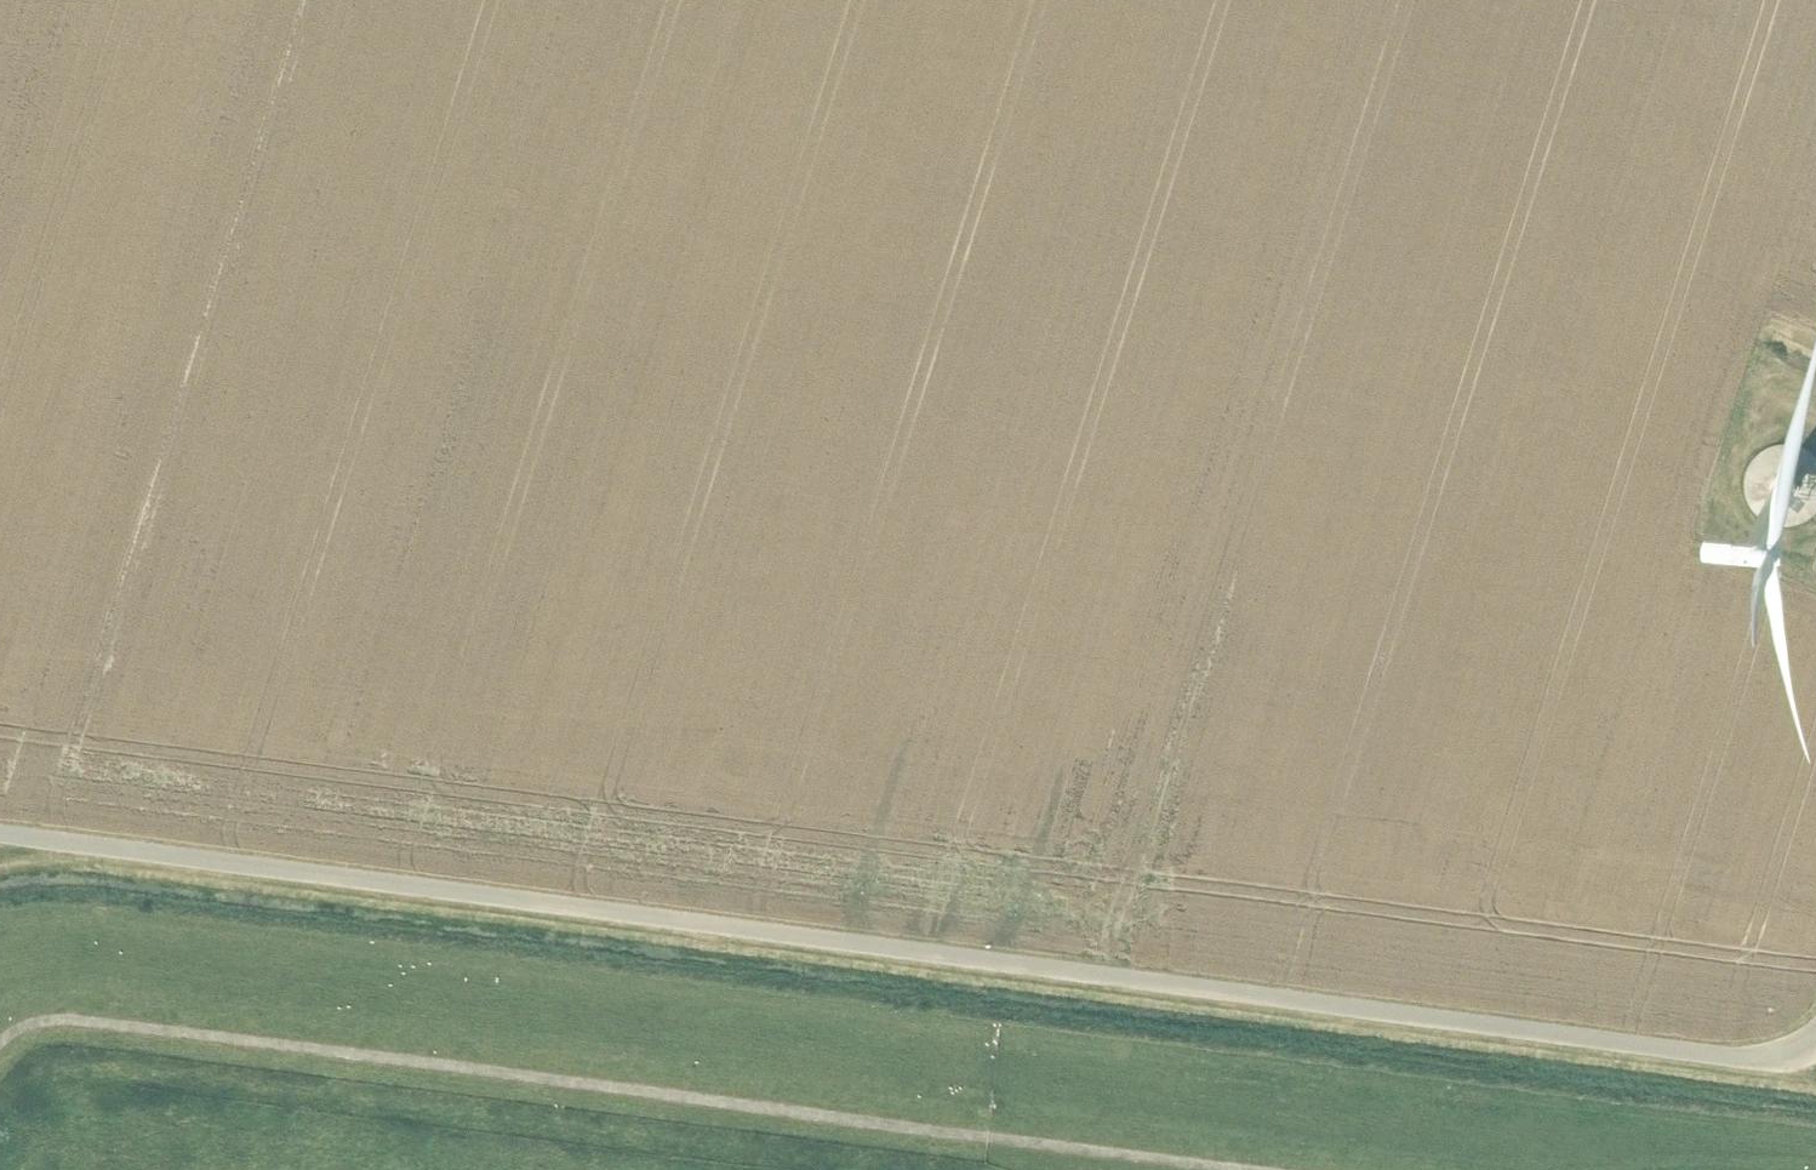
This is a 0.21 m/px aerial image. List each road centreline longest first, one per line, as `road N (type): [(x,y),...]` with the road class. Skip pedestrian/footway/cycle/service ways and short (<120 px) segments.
road 1 (track): [(0,927),(126,927),(1815,1136)]
road 2 (track): [(1541,1169),(94,997),(23,999),(0,1013)]
road 3 (track): [(0,1069),(41,1037),(80,1036),(1098,1169)]
road 4 (track): [(1589,1169),(1815,1165)]

